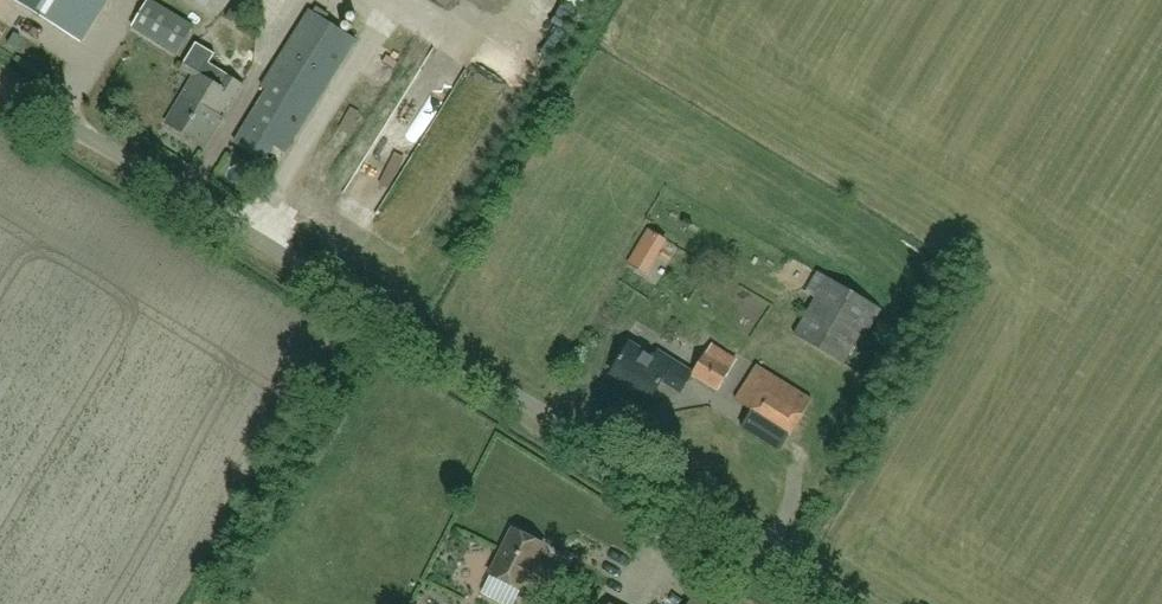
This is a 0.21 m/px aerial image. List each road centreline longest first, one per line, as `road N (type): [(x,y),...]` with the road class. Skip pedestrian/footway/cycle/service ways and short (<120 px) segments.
road 1 (unclassified): [(858,603),(0,84)]

